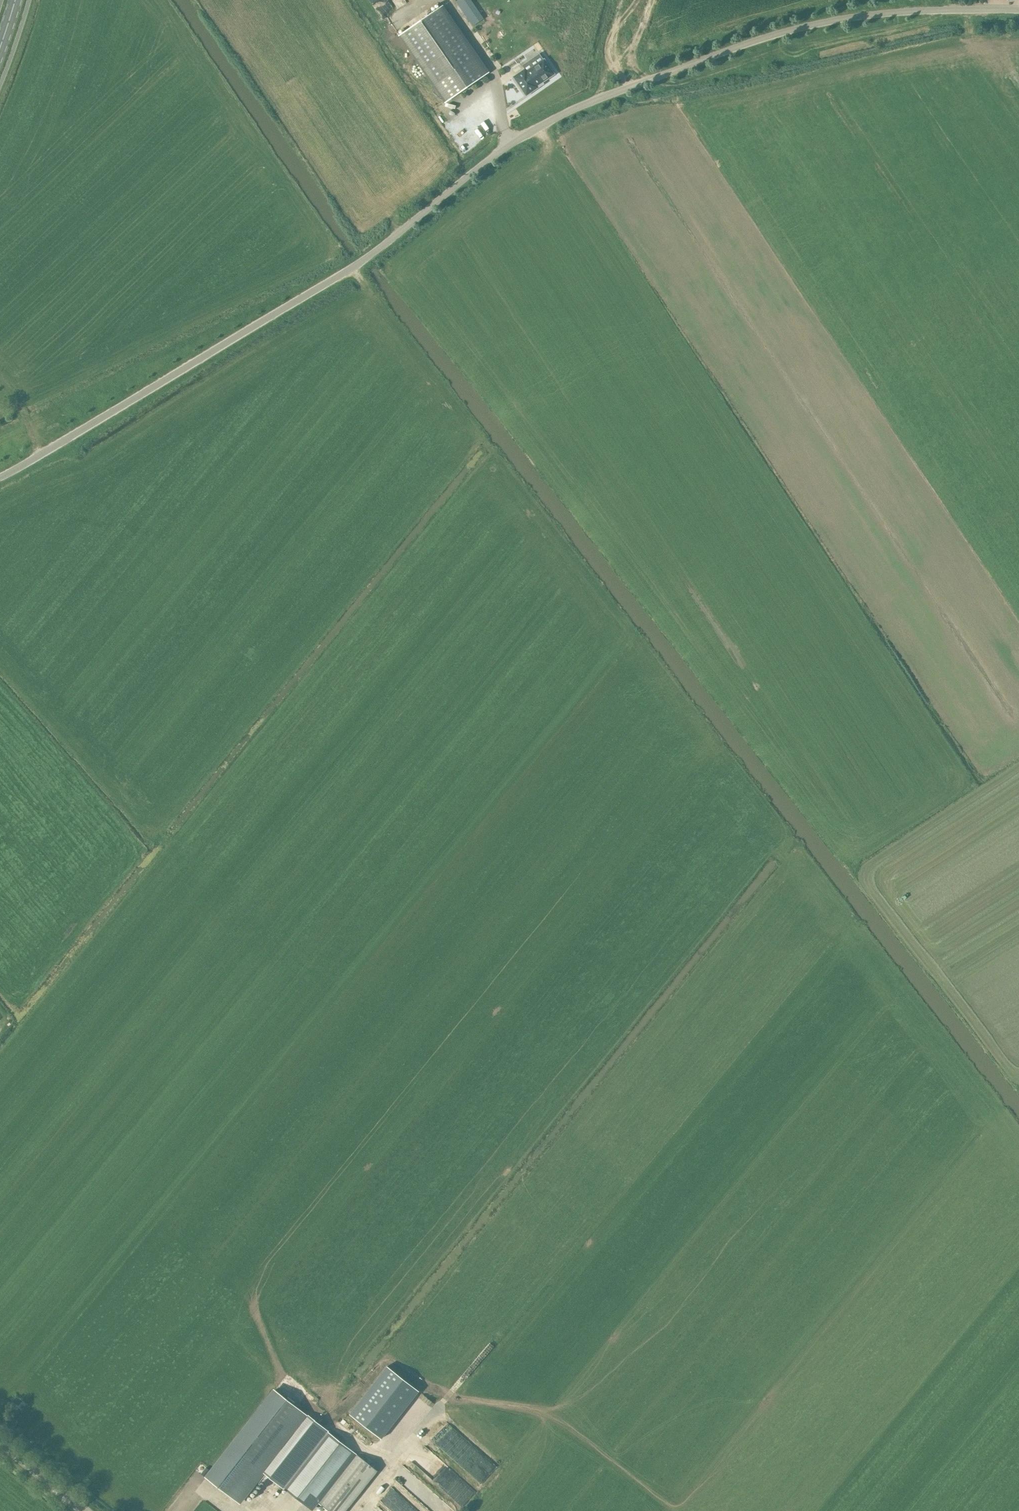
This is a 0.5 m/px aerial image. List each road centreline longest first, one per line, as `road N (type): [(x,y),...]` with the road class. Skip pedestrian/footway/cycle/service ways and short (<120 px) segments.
road 1 (unclassified): [(0,478),(330,283),(549,114),(833,13),(1018,8)]

